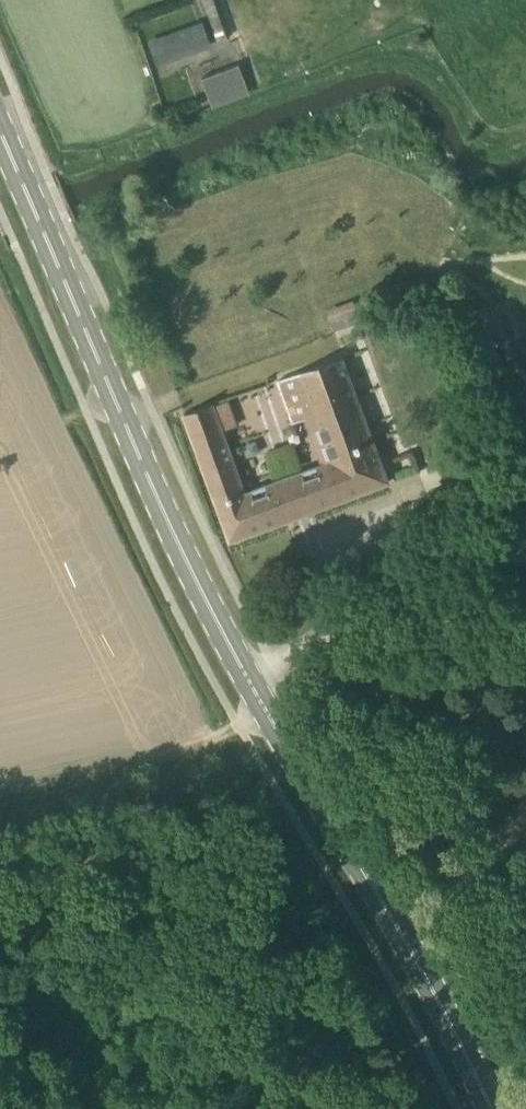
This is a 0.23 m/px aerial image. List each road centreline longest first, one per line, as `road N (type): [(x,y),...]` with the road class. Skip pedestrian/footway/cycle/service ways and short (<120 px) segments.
road 1 (primary): [(492,1108),(432,985),(215,618),(0,132)]
road 2 (track): [(248,682),(317,656),(525,618)]
road 3 (track): [(0,804),(162,763),(239,731)]

